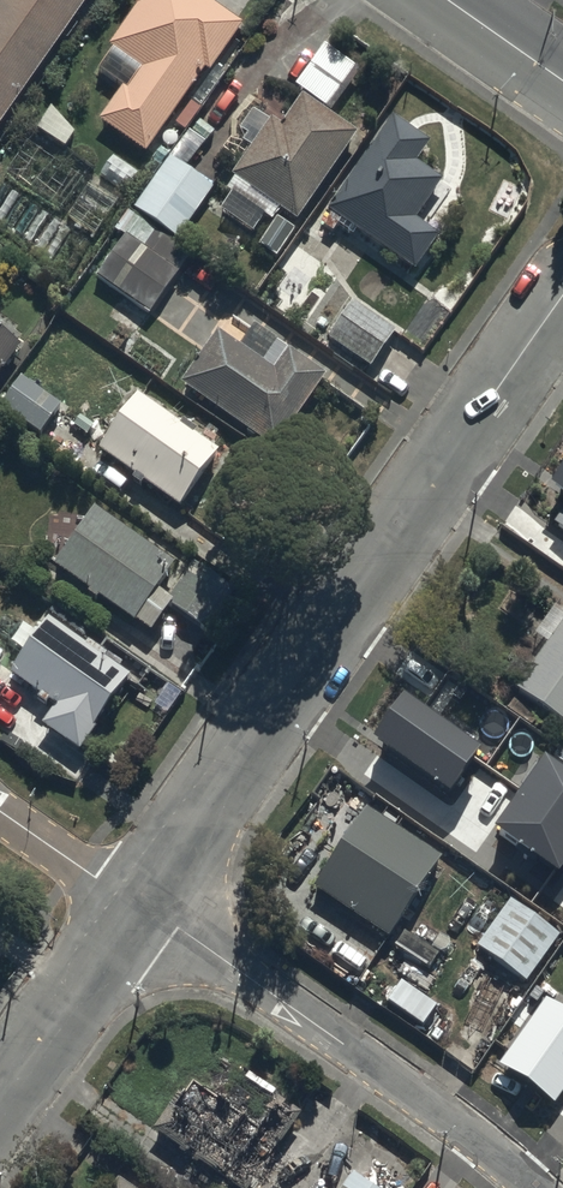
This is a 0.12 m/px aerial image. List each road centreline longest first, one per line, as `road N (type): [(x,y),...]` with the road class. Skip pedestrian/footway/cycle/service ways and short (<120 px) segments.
road 1 (residential): [(139,907),(562,282)]
road 2 (residential): [(139,907),(534,1187)]
road 3 (residential): [(0,1107),(139,907)]
road 4 (residential): [(139,907),(0,812)]
road 5 (tertiary): [(433,0),(562,87)]

